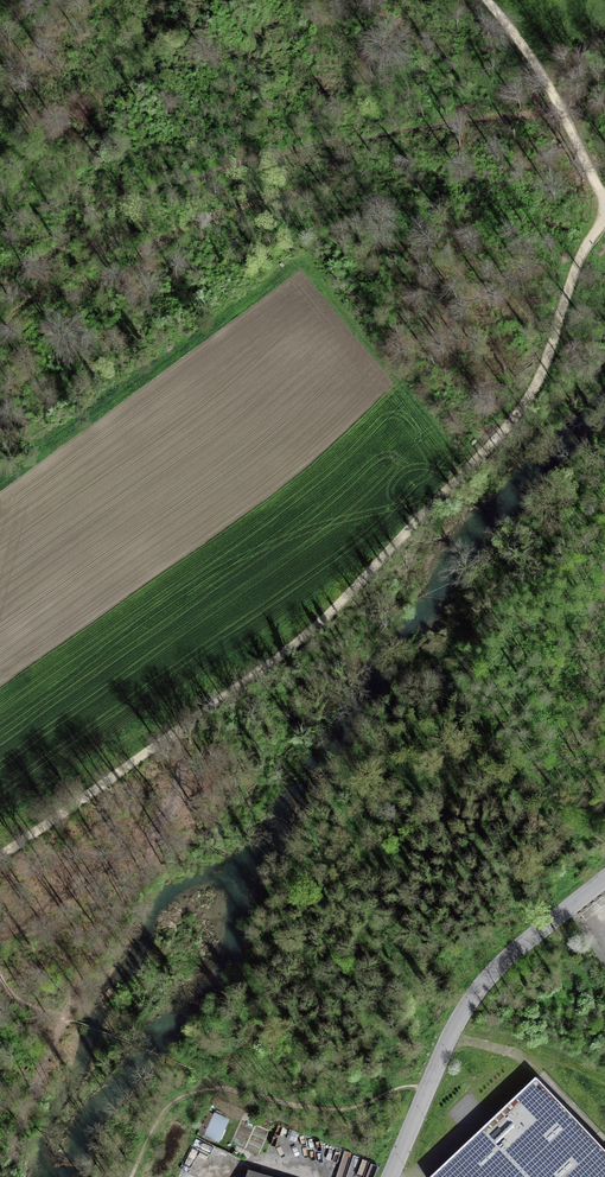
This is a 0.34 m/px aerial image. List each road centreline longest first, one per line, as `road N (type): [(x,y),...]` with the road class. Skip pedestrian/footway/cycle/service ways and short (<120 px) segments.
road 1 (track): [(0,853),(177,736),(319,628),(482,457),(540,379),(587,245),(604,219)]
road 2 (residential): [(390,1176),(465,1008),(510,955),(604,879)]
road 3 (track): [(482,0),(541,76),(604,205)]

